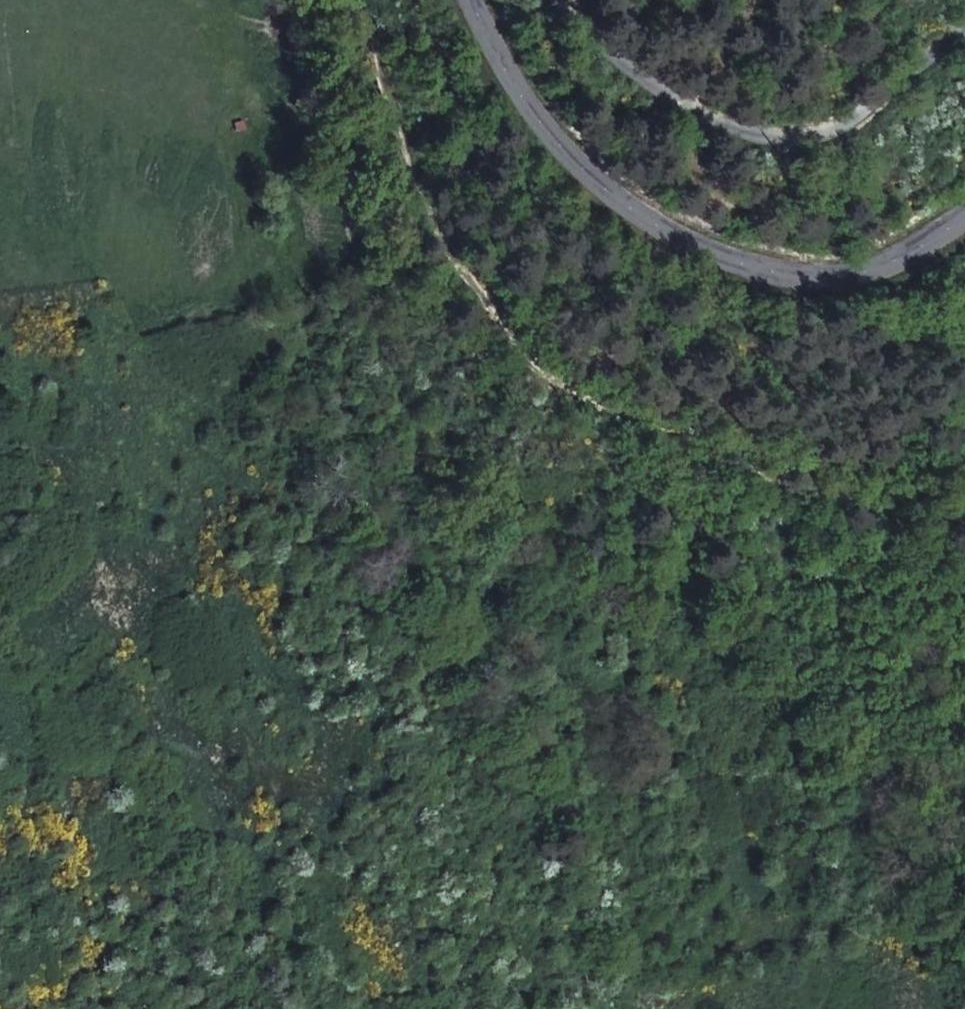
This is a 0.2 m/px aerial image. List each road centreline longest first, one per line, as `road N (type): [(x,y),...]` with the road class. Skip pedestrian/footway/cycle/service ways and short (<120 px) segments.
road 1 (tertiary): [(964,217),(907,253),(837,274),(767,277),(659,234),(571,172),(511,96),(465,0)]

